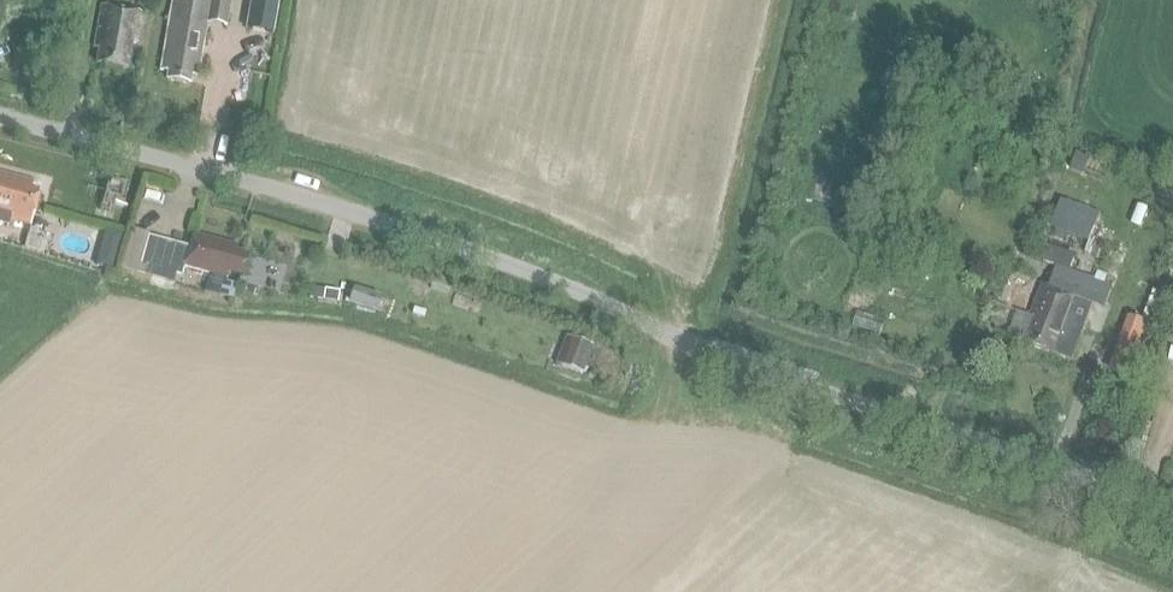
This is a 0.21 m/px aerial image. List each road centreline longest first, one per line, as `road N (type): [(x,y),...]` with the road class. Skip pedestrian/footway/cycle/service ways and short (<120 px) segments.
road 1 (unclassified): [(1172,511),(995,443),(771,377),(420,234),(0,118)]

